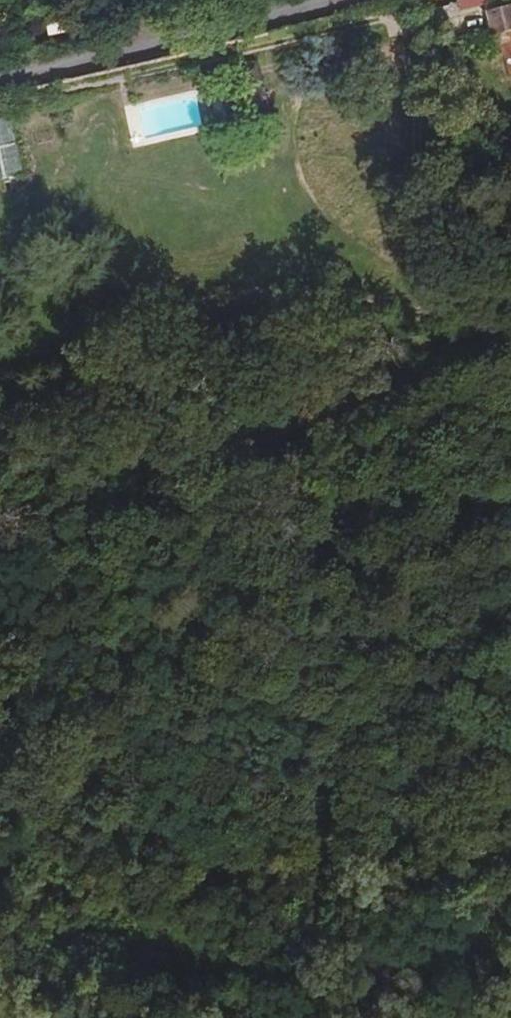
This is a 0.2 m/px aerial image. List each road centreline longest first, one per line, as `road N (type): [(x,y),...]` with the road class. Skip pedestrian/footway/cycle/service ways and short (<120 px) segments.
road 1 (unclassified): [(0,71),(81,62),(332,0)]

